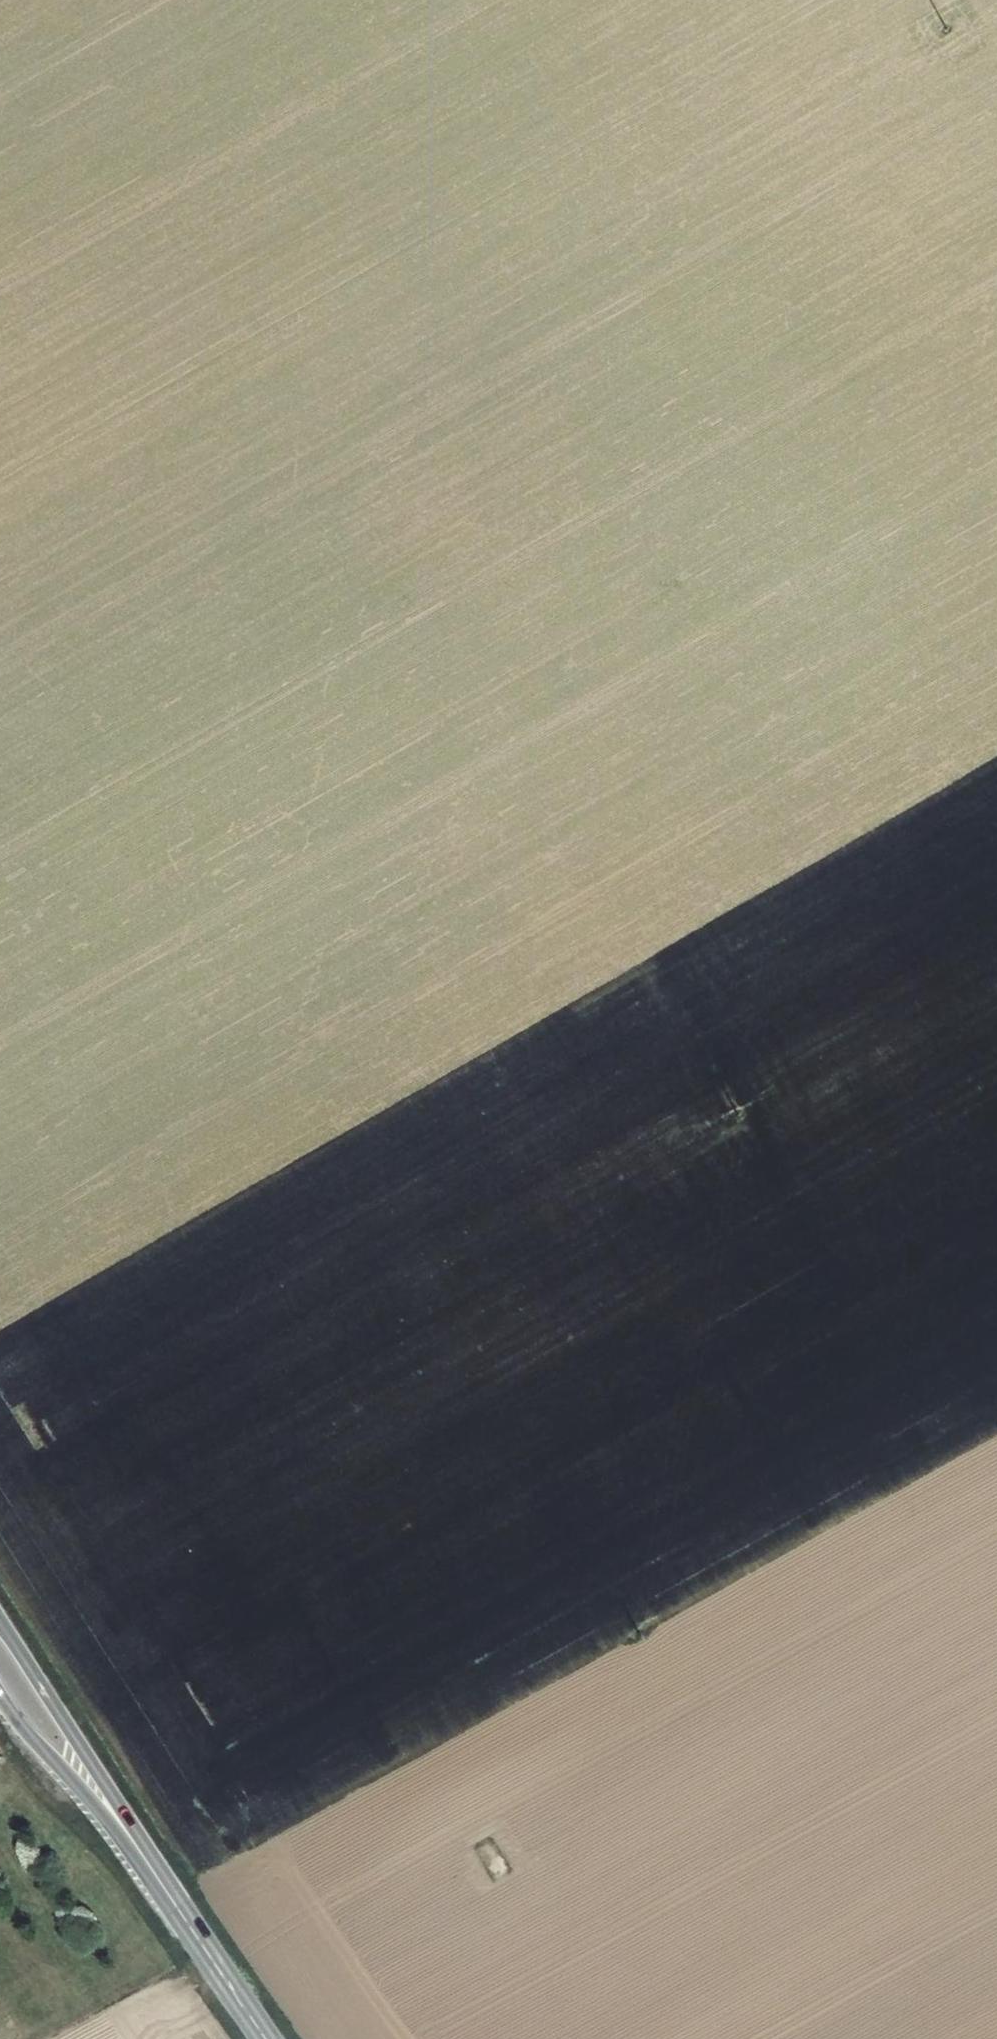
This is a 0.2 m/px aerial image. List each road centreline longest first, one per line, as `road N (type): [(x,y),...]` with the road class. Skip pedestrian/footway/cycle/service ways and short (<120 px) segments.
road 1 (secondary): [(161,1885),(0,1618)]
road 2 (secondary): [(0,1695),(161,1885)]
road 3 (secondary): [(161,1885),(265,2038)]

